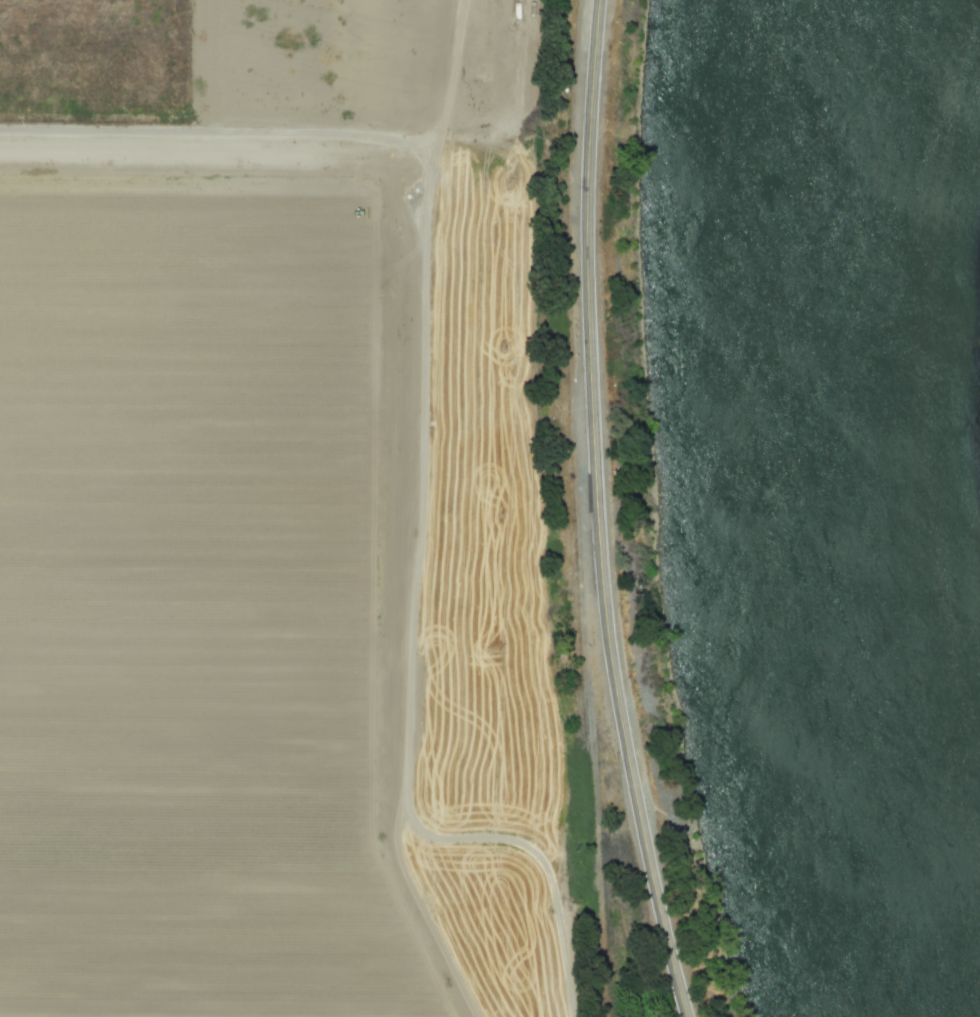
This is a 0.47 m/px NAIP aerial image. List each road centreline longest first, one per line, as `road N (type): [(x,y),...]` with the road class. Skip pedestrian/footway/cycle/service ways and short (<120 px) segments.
road 1 (secondary): [(685,1016),(631,782),(599,583),(587,205),(597,0)]

